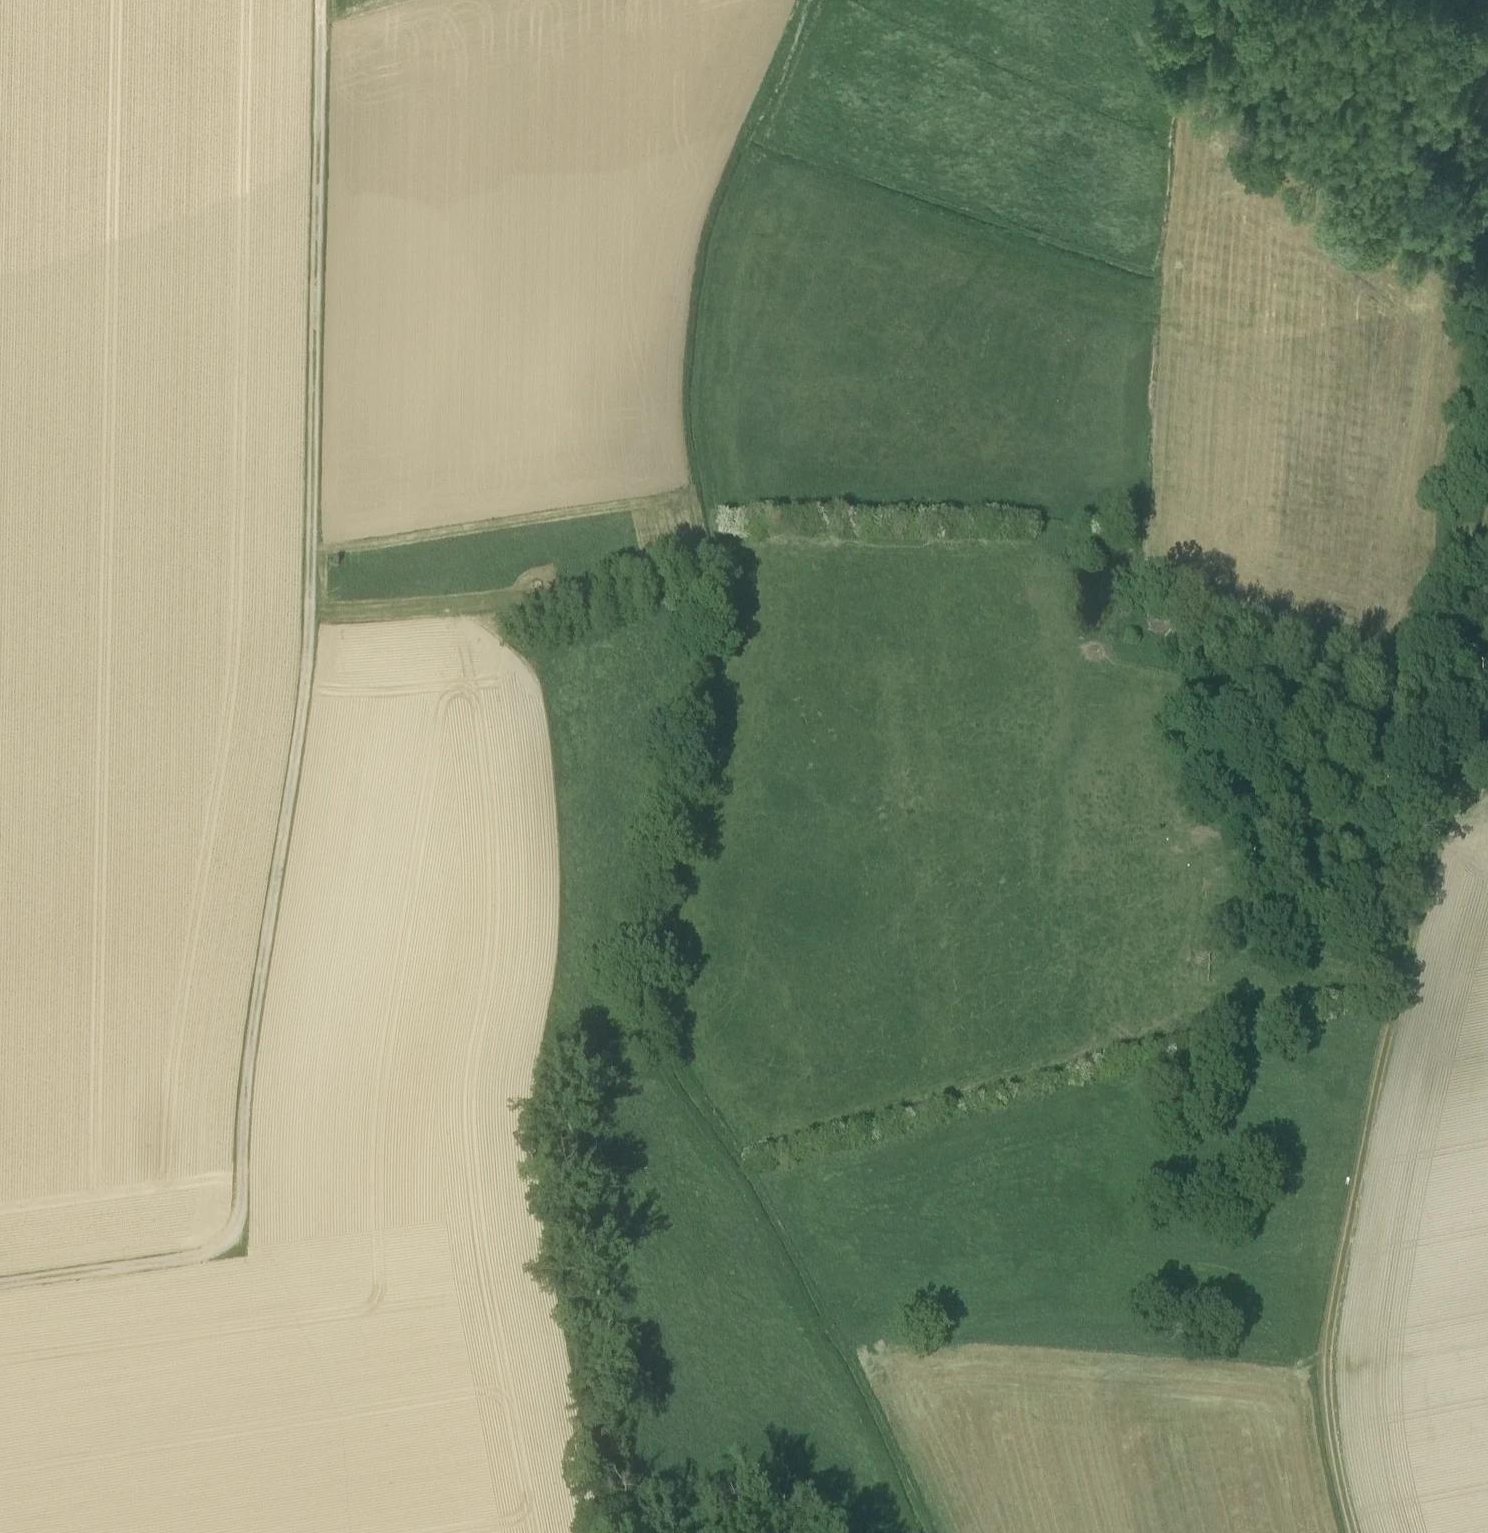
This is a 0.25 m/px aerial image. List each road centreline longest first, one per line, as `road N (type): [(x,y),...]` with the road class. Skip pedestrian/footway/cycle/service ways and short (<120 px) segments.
road 1 (track): [(0,1280),(237,1245),(241,1120),(307,654),(325,0)]
road 2 (track): [(1487,513),(1465,649),(1467,707),(1396,1004),(1334,1395),(1352,1532)]

